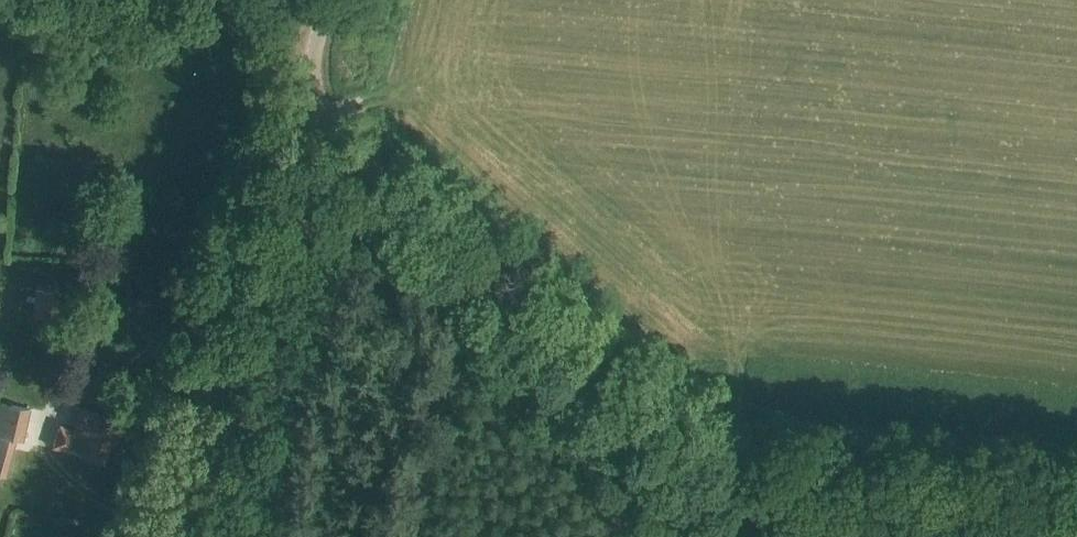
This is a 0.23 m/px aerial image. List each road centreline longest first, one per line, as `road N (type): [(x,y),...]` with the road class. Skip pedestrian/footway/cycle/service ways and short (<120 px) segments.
road 1 (unclassified): [(786,536),(298,83)]
road 2 (unclassified): [(160,536),(298,83)]
road 3 (track): [(1076,504),(729,470),(720,476)]
road 4 (track): [(298,83),(204,0)]

